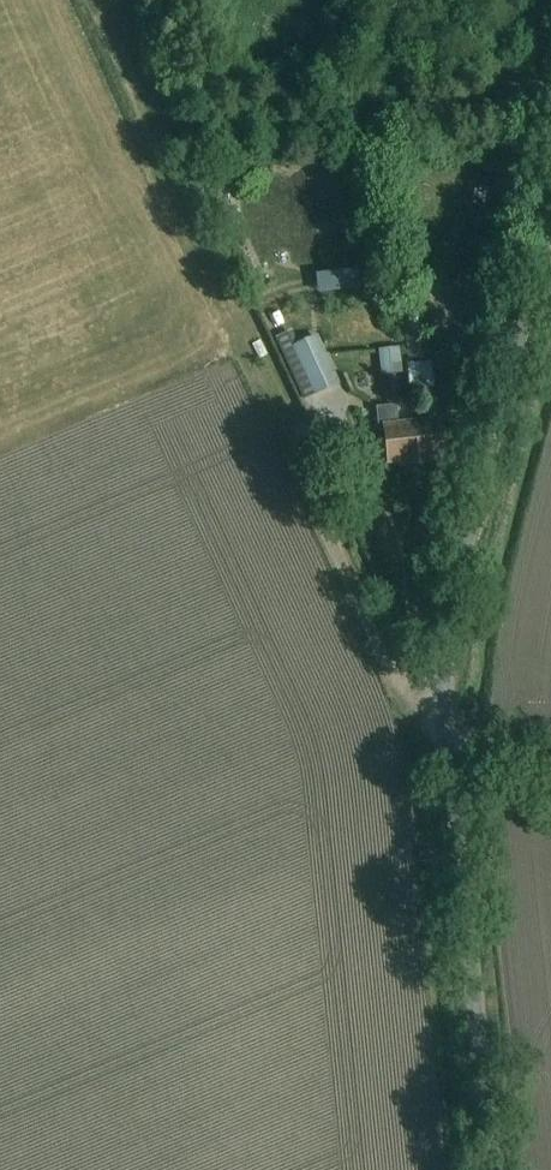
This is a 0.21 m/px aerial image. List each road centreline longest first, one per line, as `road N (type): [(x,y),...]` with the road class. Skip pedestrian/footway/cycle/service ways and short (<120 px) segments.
road 1 (unclassified): [(550,208),(441,670),(494,1169)]
road 2 (track): [(447,732),(395,675),(86,0)]

